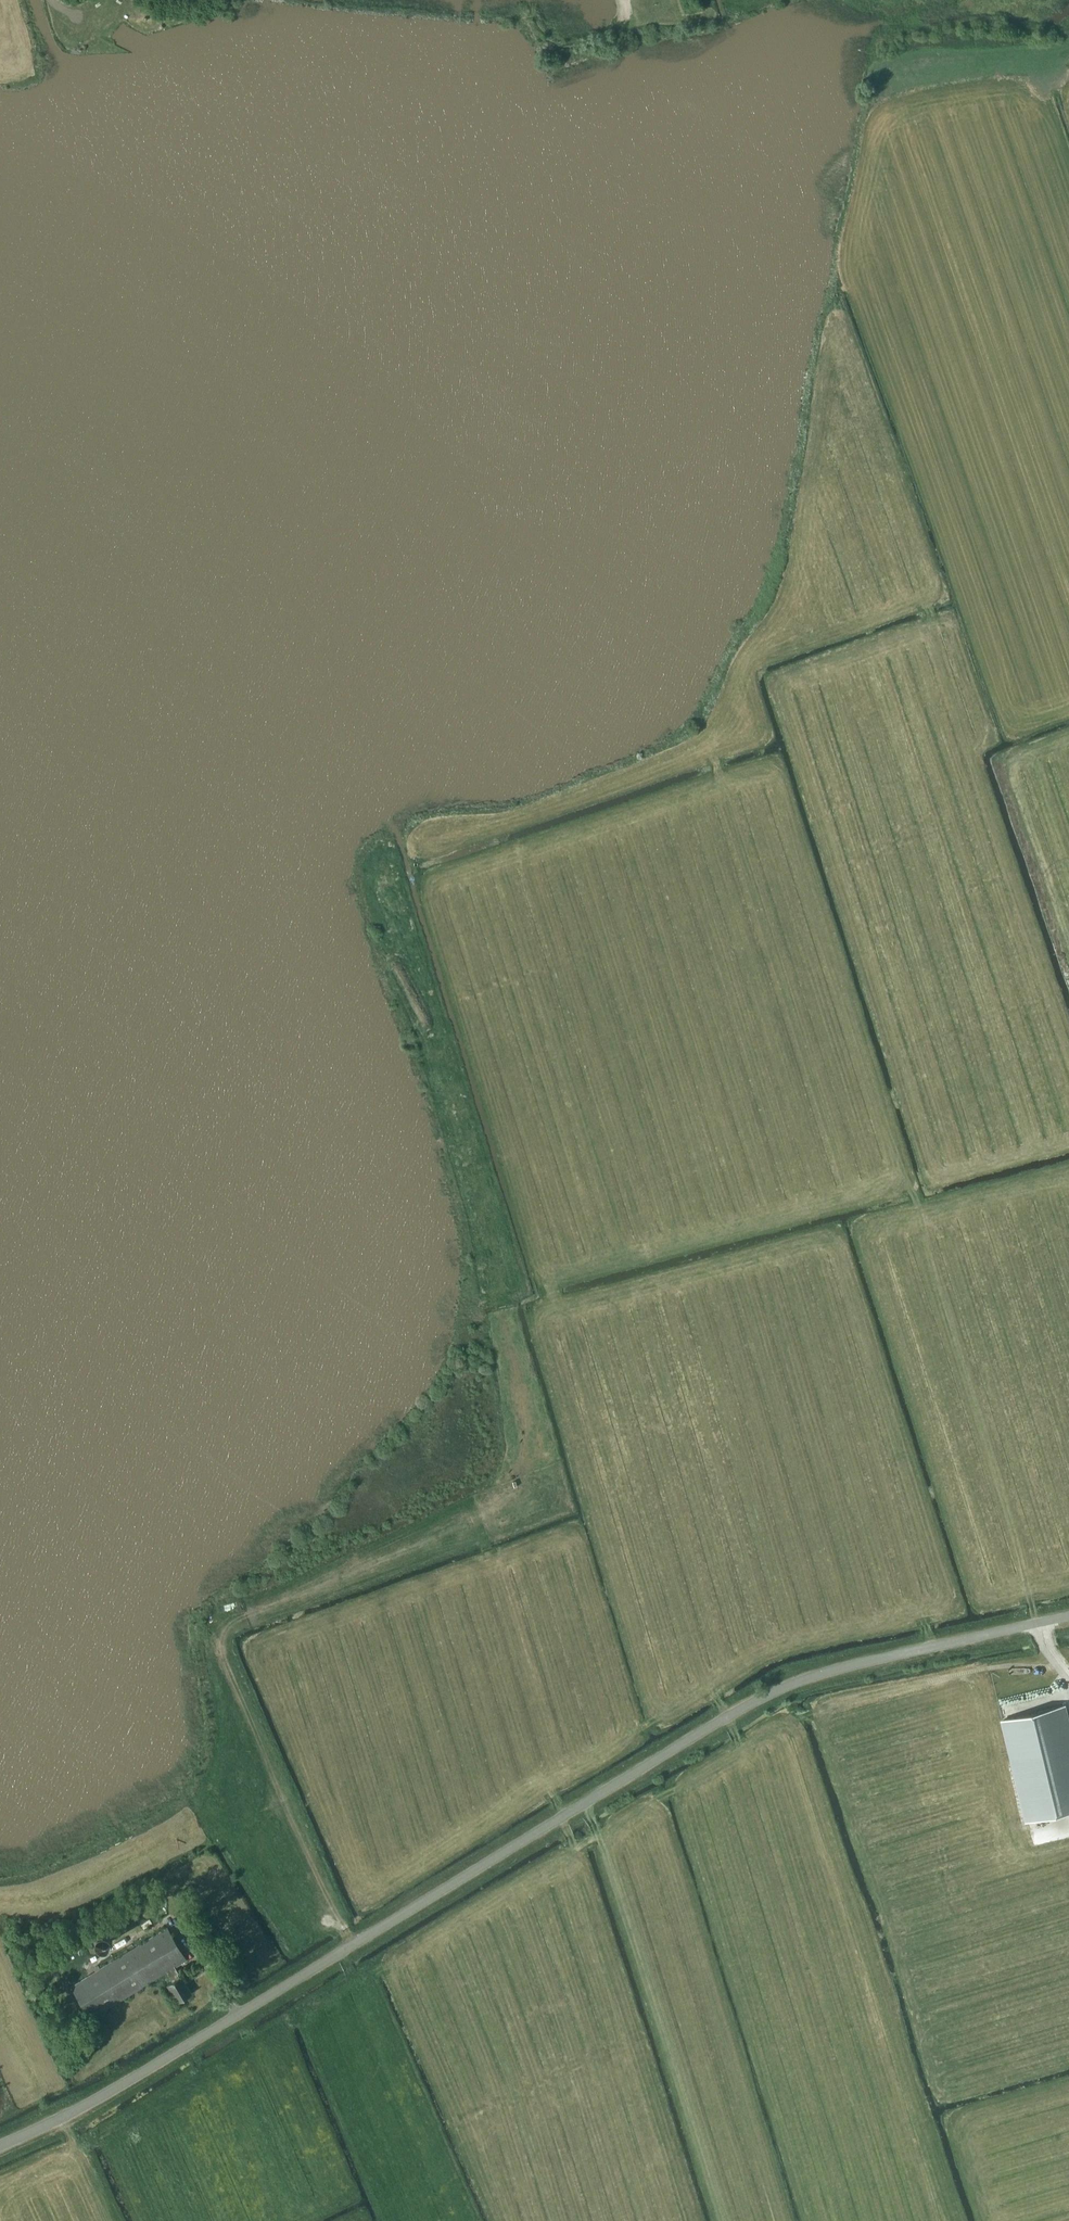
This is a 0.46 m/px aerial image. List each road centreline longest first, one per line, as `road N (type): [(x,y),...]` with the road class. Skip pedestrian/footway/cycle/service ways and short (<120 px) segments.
road 1 (unclassified): [(0,2146),(103,2095),(760,1700),(840,1669),(1068,1615)]

